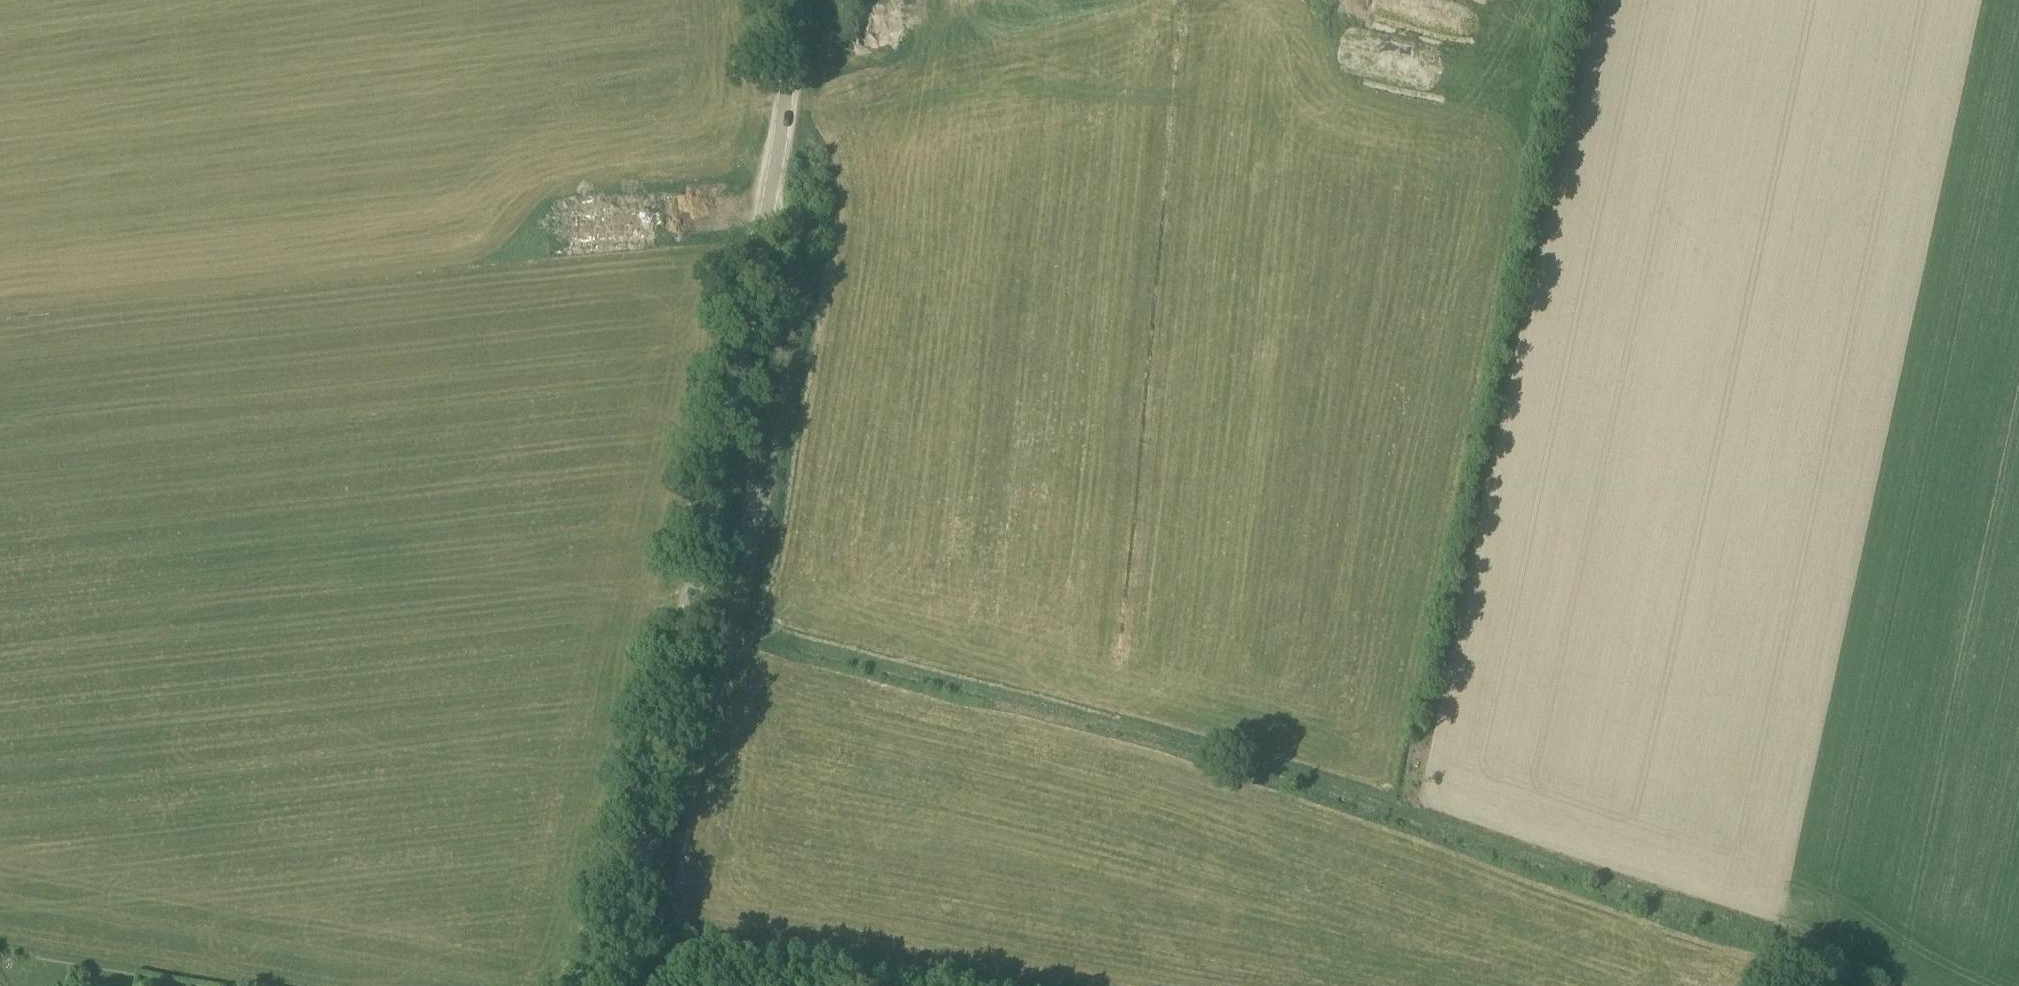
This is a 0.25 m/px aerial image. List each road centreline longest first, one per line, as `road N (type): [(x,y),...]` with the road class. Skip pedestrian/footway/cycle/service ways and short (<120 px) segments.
road 1 (tertiary): [(601,985),(627,919),(784,120),(786,0)]

